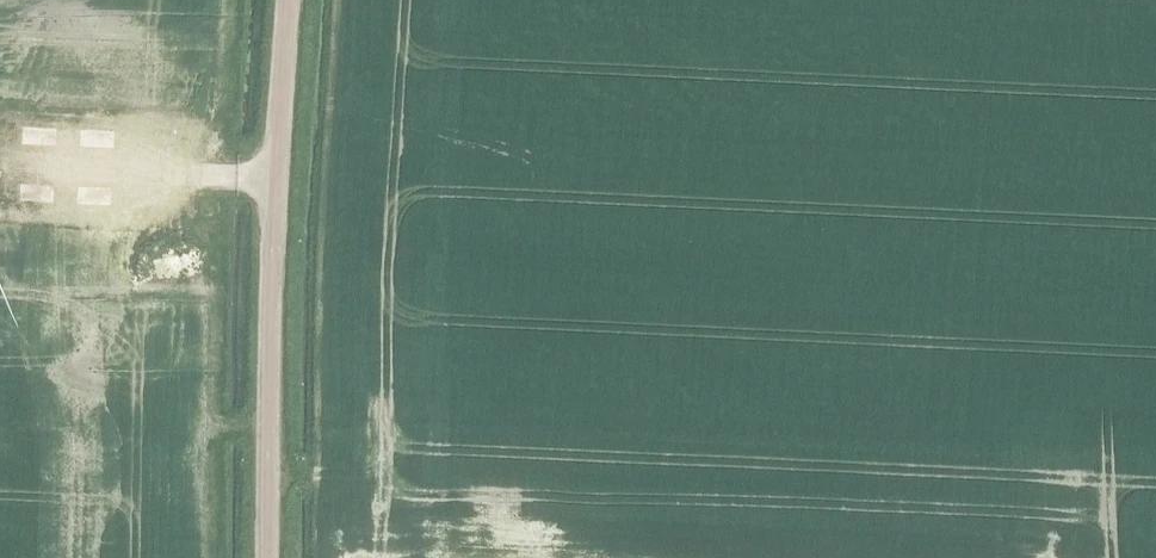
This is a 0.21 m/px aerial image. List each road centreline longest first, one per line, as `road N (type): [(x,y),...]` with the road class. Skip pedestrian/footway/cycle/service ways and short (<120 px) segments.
road 1 (unclassified): [(276,557),(288,0)]

